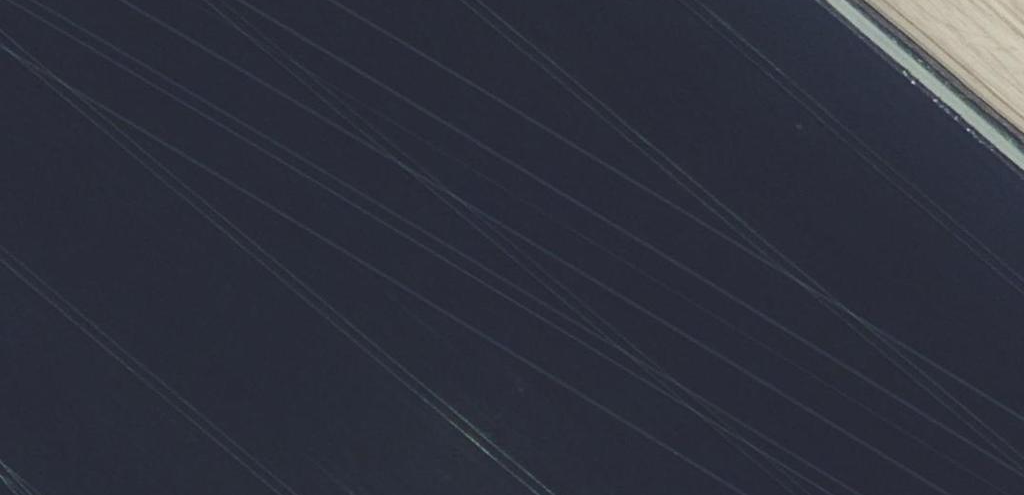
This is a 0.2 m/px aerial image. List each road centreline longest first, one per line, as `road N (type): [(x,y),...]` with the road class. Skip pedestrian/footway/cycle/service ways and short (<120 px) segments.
road 1 (track): [(837,0),(1023,162)]

